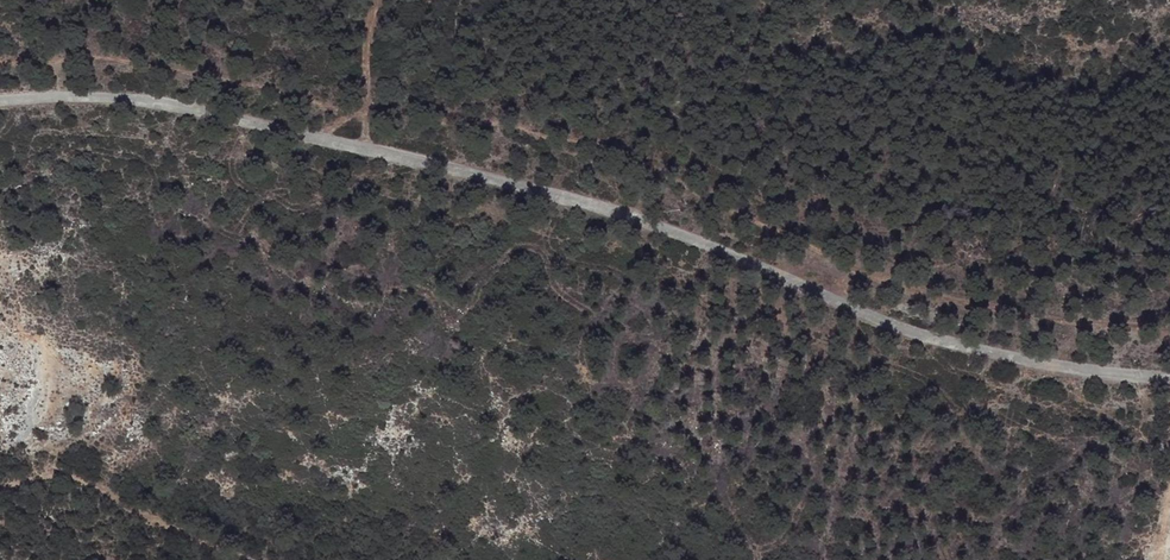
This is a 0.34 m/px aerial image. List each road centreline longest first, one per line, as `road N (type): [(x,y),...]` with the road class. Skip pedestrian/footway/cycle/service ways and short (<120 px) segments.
road 1 (track): [(0,58),(157,62),(366,112),(549,127),(674,173),(920,293),(1022,315),(1169,325)]
road 2 (unclassified): [(0,101),(159,103),(480,175),(669,230),(910,333),(1169,376)]
road 3 (track): [(367,150),(379,0)]

